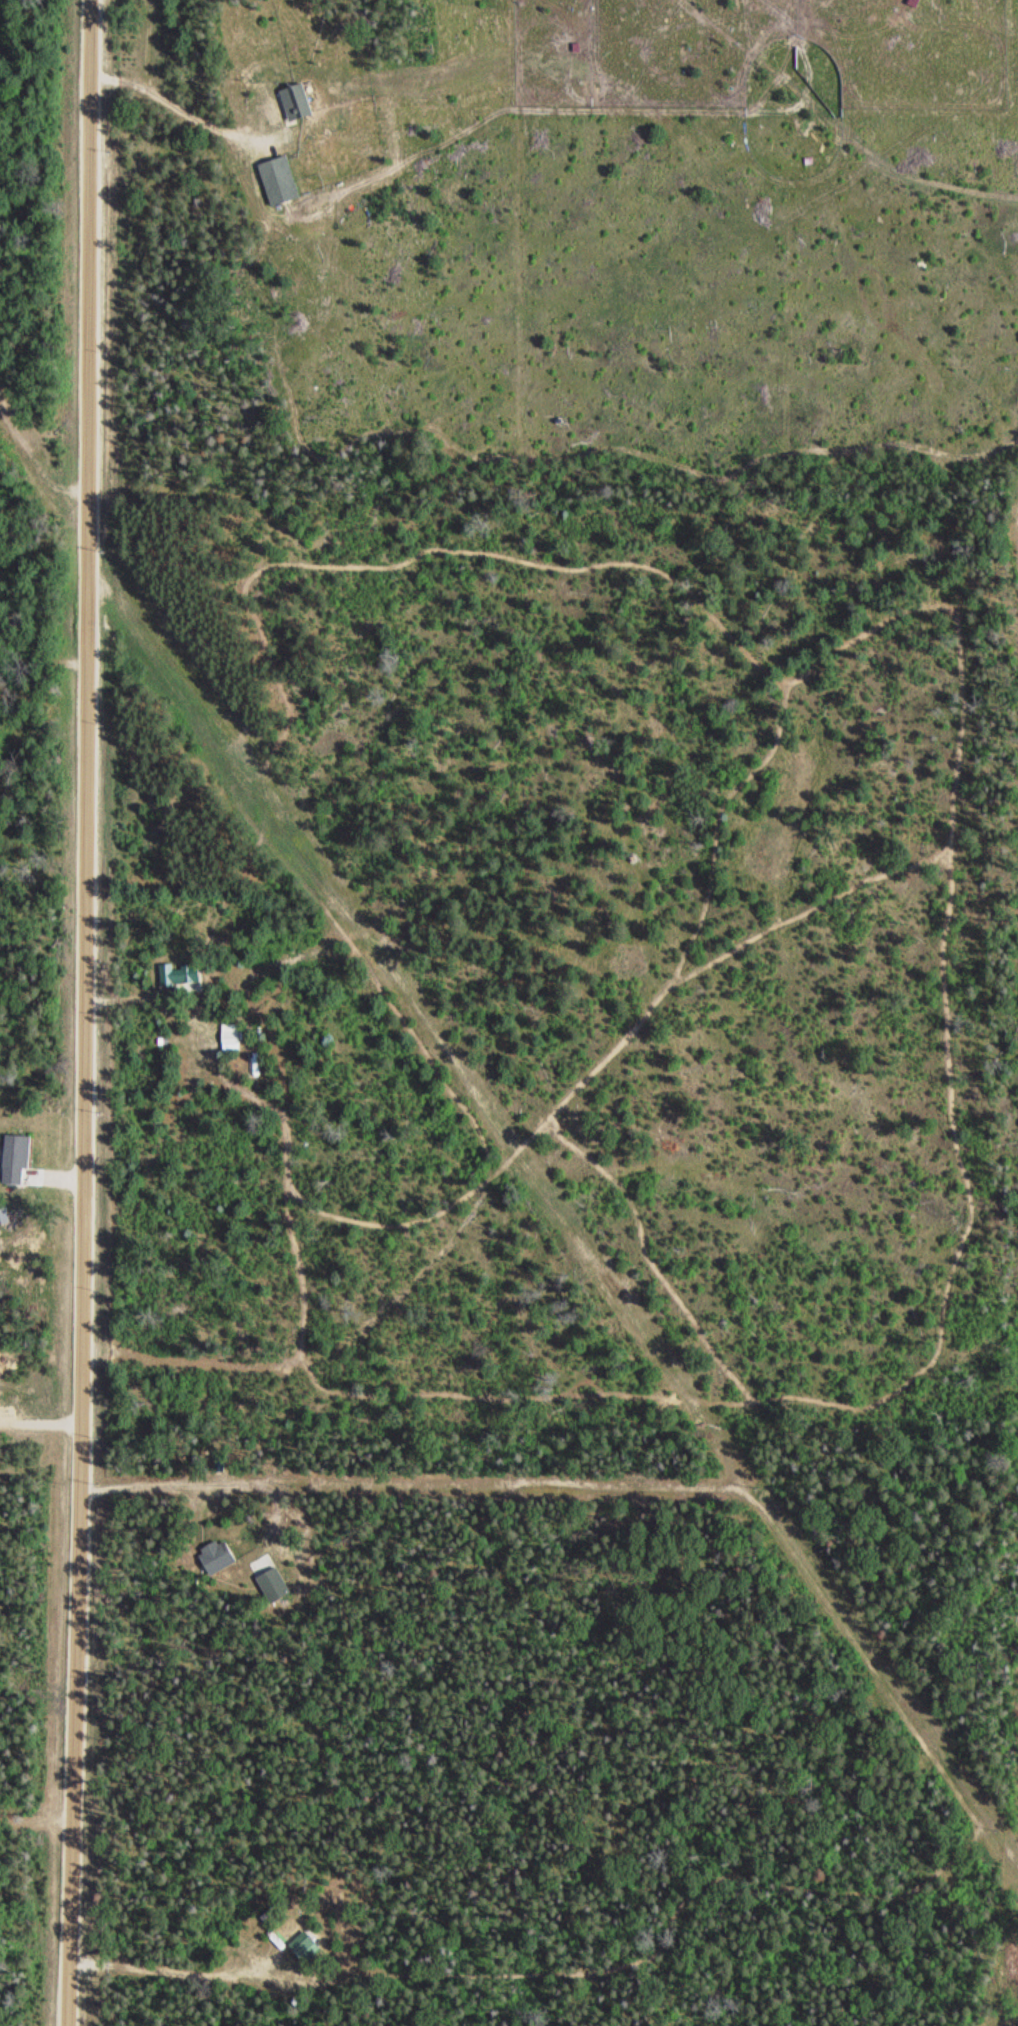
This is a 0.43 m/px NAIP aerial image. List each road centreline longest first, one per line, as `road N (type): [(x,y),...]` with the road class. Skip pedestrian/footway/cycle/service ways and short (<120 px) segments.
road 1 (residential): [(100,0),(89,1047),(63,2025)]
road 2 (track): [(693,0),(829,120),(888,158),(974,194),(1017,198)]

